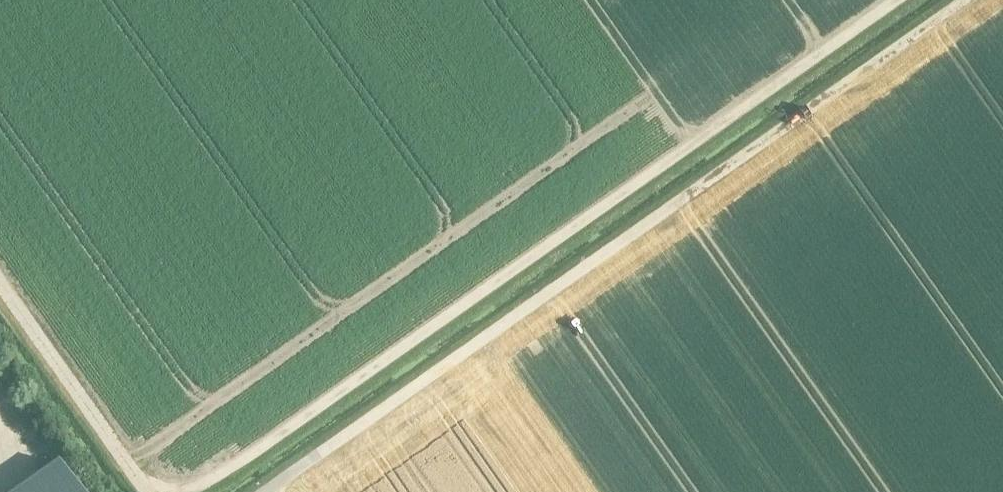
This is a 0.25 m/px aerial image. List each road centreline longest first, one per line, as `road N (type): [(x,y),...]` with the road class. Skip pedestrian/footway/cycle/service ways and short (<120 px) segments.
road 1 (track): [(0,290),(145,489),(211,482),(895,0)]
road 2 (track): [(965,0),(266,491)]

